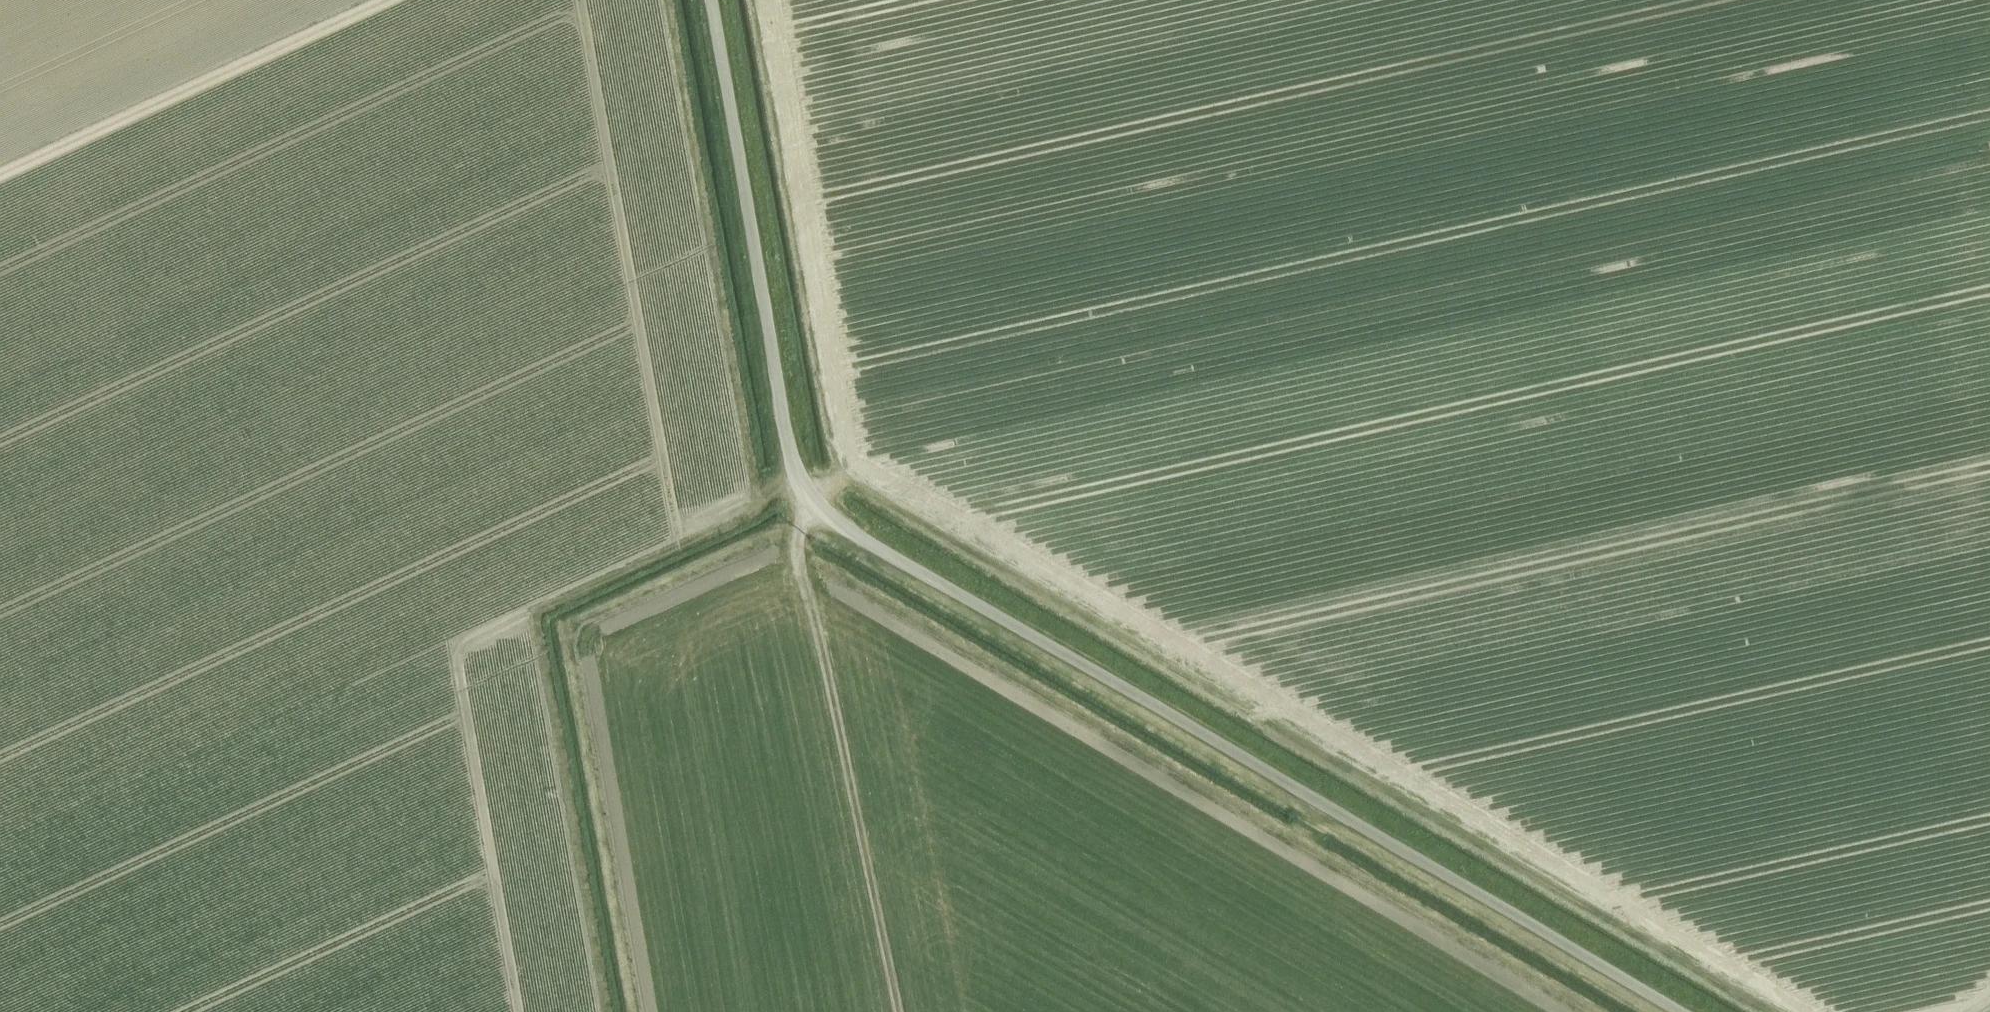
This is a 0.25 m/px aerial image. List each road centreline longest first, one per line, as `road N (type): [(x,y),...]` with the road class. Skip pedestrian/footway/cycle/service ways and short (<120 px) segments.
road 1 (unclassified): [(1679,1011),(801,505),(713,0)]
road 2 (track): [(892,1011),(804,563),(801,505)]
road 3 (track): [(0,177),(392,0)]

